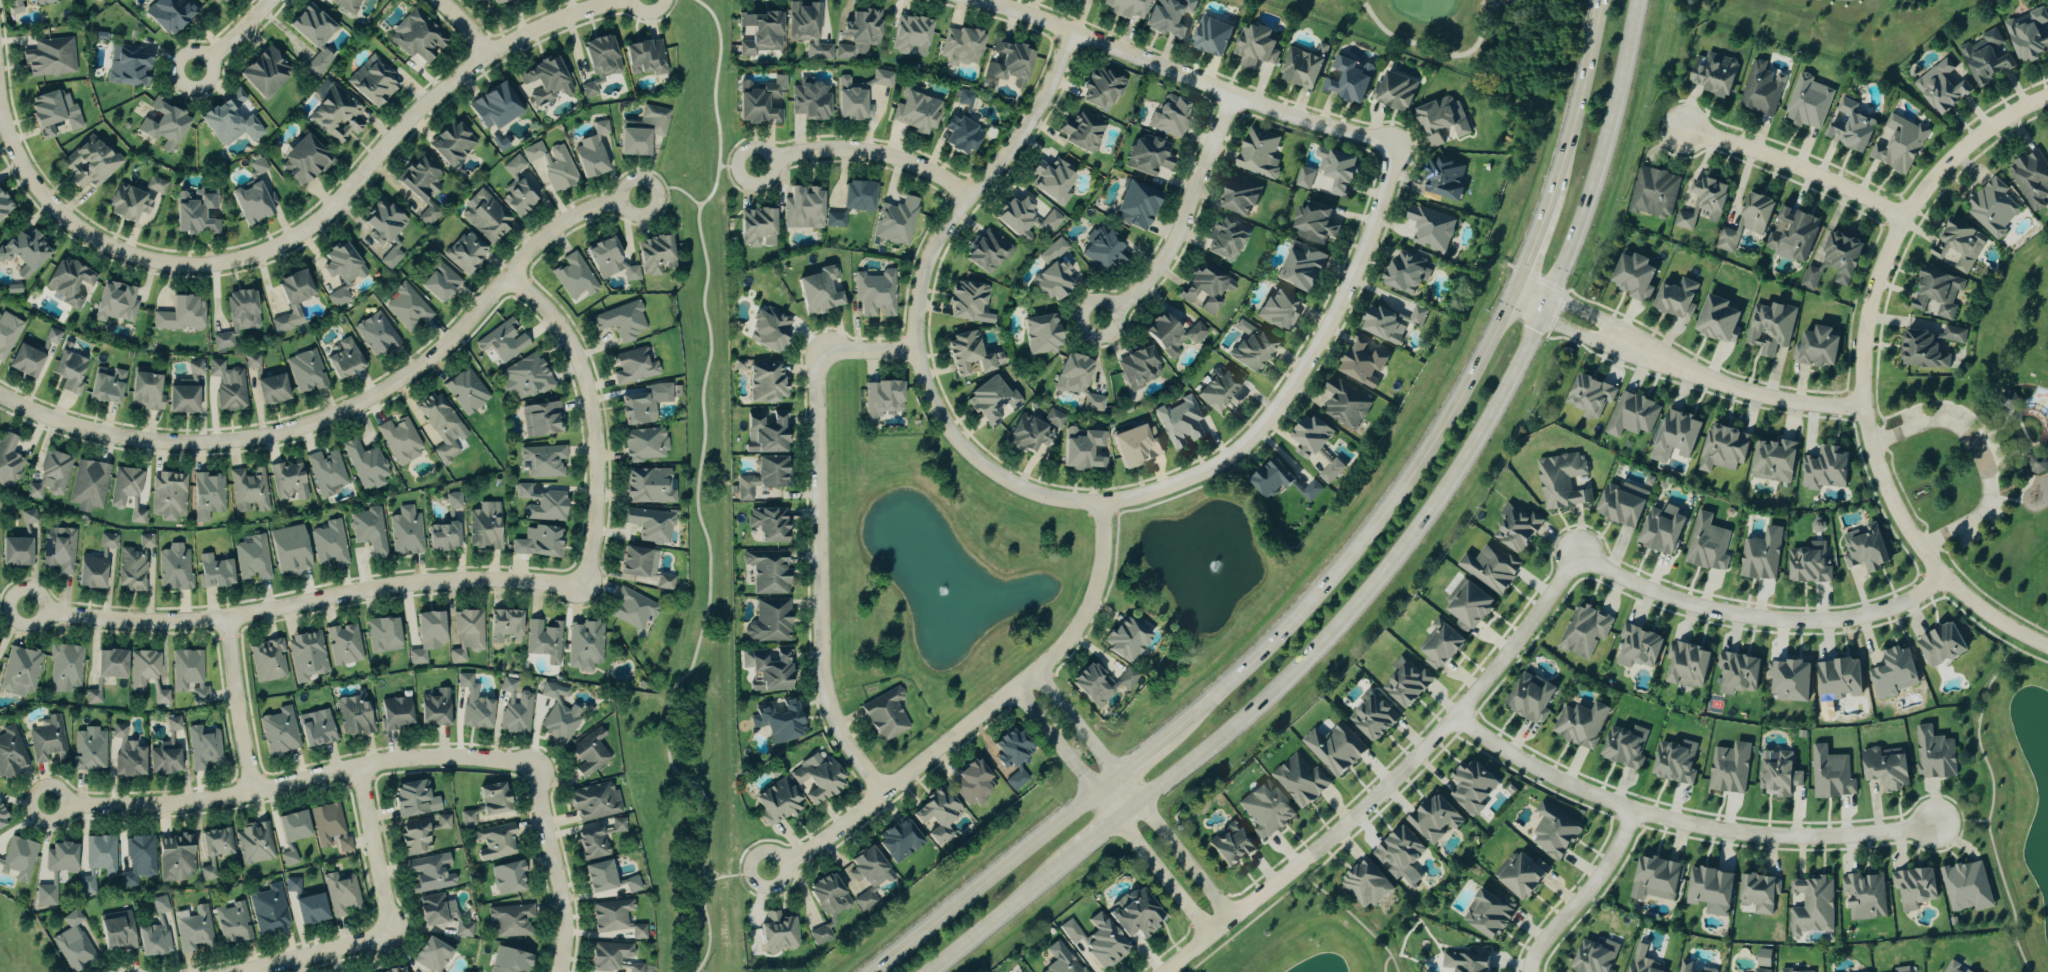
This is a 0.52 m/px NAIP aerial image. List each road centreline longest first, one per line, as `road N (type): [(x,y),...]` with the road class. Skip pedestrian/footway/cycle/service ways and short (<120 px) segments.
road 1 (secondary): [(1140,798),(1266,695),(1384,574),(1461,471),(1519,377),(1556,296),(1601,178),(1642,0)]
road 2 (residential): [(0,395),(99,431),(154,441),(259,439),(305,428),(398,387),(448,348),(562,228),(644,199)]
road 3 (residential): [(2047,97),(1945,166),(1906,219),(1874,298),(1865,367),(1874,443),(1907,527),(1946,579),(2047,644)]
road 4 (residential): [(1104,501),(1019,485),(966,448),(924,379),(915,320),(941,236),(1037,115),(1073,32)]
road 5 (residential): [(1166,971),(1391,789),(1498,668),(1576,558)]
road 6 (secondary): [(1515,293),(1450,426),(1378,528),(1286,636),(1166,738)]
road 7 (residential): [(587,589),(432,583),(167,622),(30,610)]
road 8 (residential): [(625,0),(534,30),(488,56),(411,118),(302,231),(223,262),(160,263)]
road 9 (residential): [(768,868),(814,847),(1054,657),(1094,598),(1104,501)]
road 10 (residential): [(1453,717),(1559,782),(1694,828),(1818,838),(1935,824)]
road 11 (residential): [(49,803),(199,801),(404,758),(539,764)]
road 12 (residential): [(1398,145),(1383,209),(1335,315),(1262,428),(1201,474),(1104,501)]
road 13 (residential): [(826,351),(818,381),(826,687),(849,745),(884,793)]
road 14 (residential): [(982,0),(1235,95),(1398,145)]
road 15 (residential): [(1576,558),(1723,619),(1768,625),(1866,617),(1946,579)]
road 16 (residential): [(1120,307),(1112,331),(1085,329),(1085,307),(1120,307),(1183,233),(1235,95)]
road 17 (residential): [(512,276),(570,339),(595,413),(599,516),(587,589)]
road 18 (secondary): [(1098,792),(877,971)]
road 19 (residential): [(160,263),(67,221),(18,156),(0,92)]
road 20 (residential): [(1685,128),(1831,179),(1906,219)]
road 21 (residential): [(758,165),(842,149),(887,154),(970,197)]
road 22 (residential): [(1704,376),(1636,332),(1556,296),(1515,293)]
road 23 (residential): [(539,764),(566,924),(563,971)]
road 24 (residential): [(1515,293),(1546,318),(1704,376)]
road 25 (secondary): [(1604,0),(1552,201)]
road 26 (secondary): [(925,971),(1078,849)]
road 27 (residential): [(1636,813),(1611,859),(1543,944),(1535,971)]
road 28 (residential): [(1098,792),(1212,936)]
road 29 (residential): [(228,619),(255,791)]
road 30 (residential): [(392,933),(359,766)]
road 31 (residential): [(1704,376),(1797,402),(1866,403)]
road 32 (residential): [(231,971),(392,933)]
road 33 (residential): [(1140,798),(1038,670)]
road 34 (residential): [(1234,919),(1140,798)]
road 35 (residential): [(1017,687),(1098,792)]

